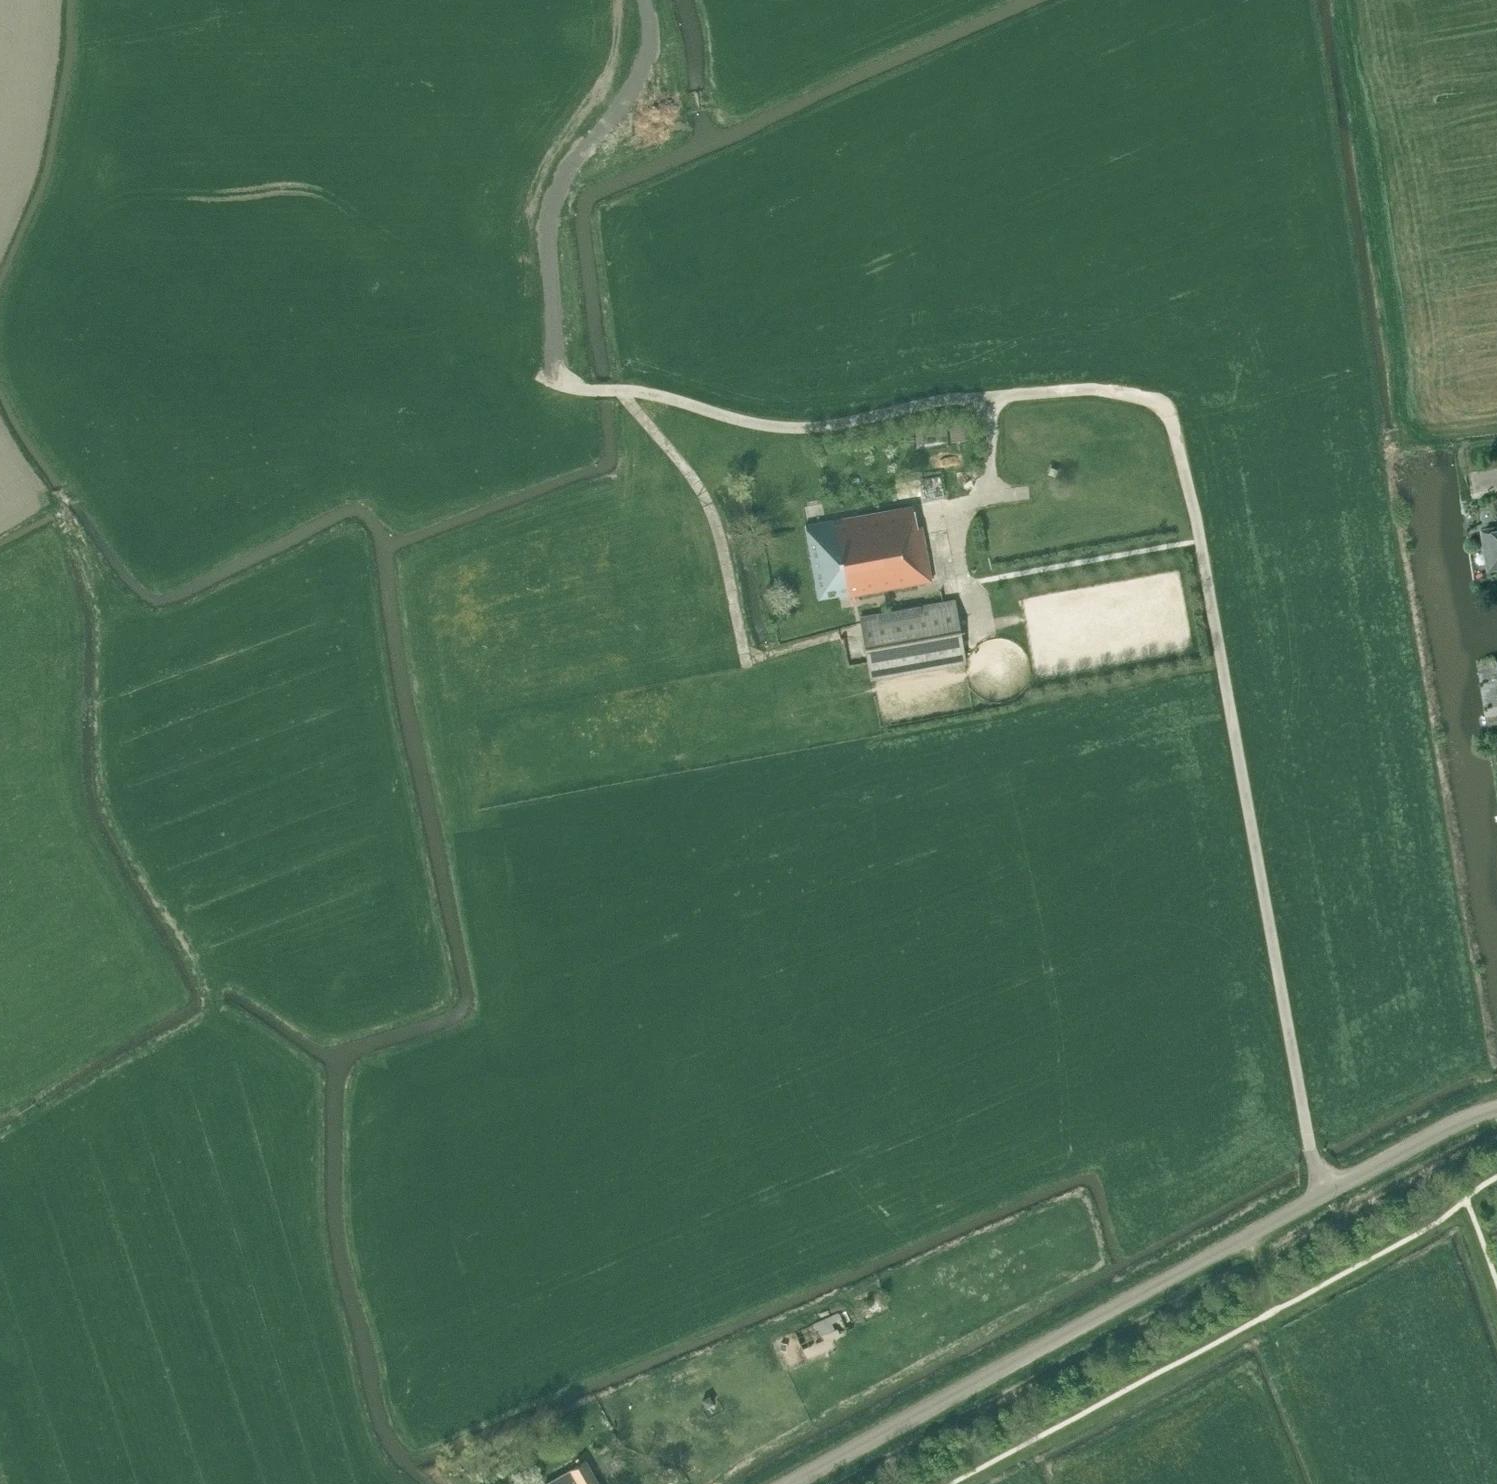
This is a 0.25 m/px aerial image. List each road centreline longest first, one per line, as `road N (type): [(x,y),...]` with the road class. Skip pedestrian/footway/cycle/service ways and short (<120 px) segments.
road 1 (unclassified): [(790,1483),(1426,1138),(1496,1109)]
road 2 (track): [(610,387),(575,389),(559,372),(549,217),(637,74),(646,39),(639,0)]

